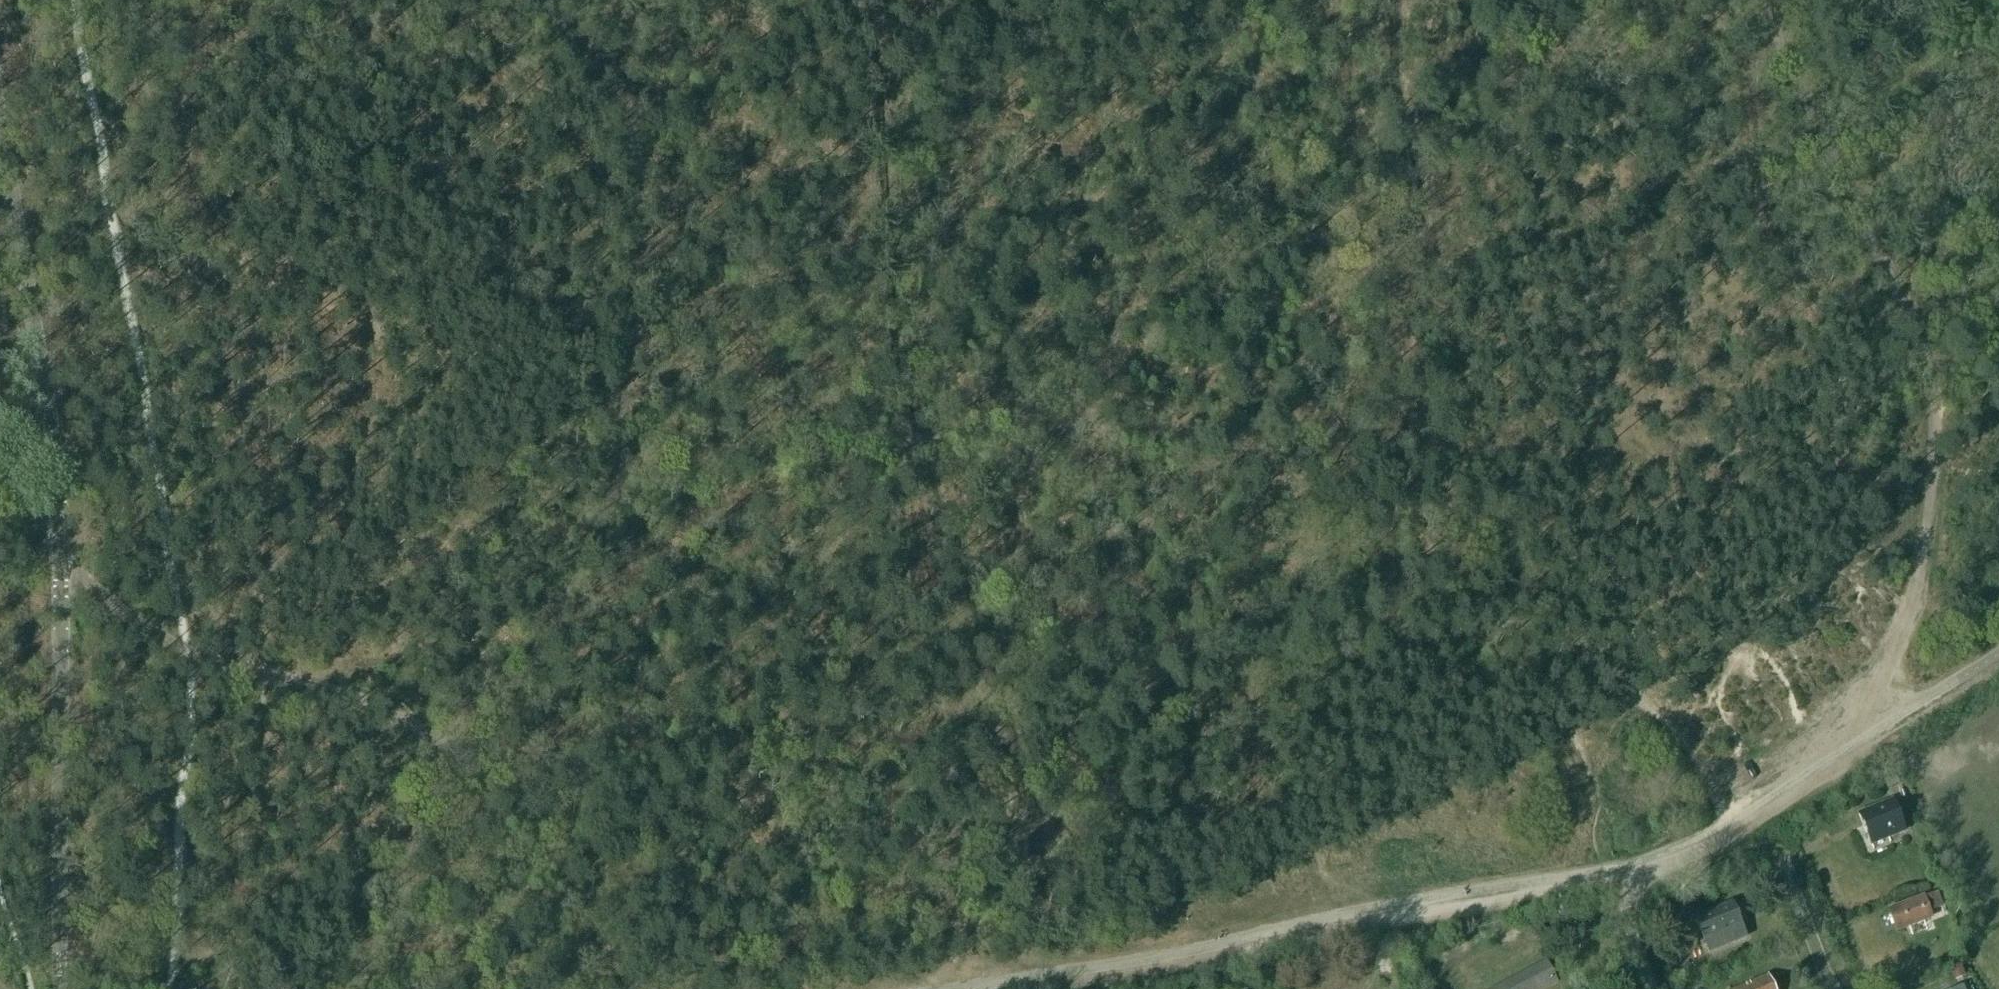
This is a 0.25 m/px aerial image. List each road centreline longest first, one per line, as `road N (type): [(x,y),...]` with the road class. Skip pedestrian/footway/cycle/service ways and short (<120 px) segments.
road 1 (track): [(1998,671),(1750,828),(1621,885),(1053,988)]
road 2 (unclassified): [(59,988),(60,516),(0,123)]

